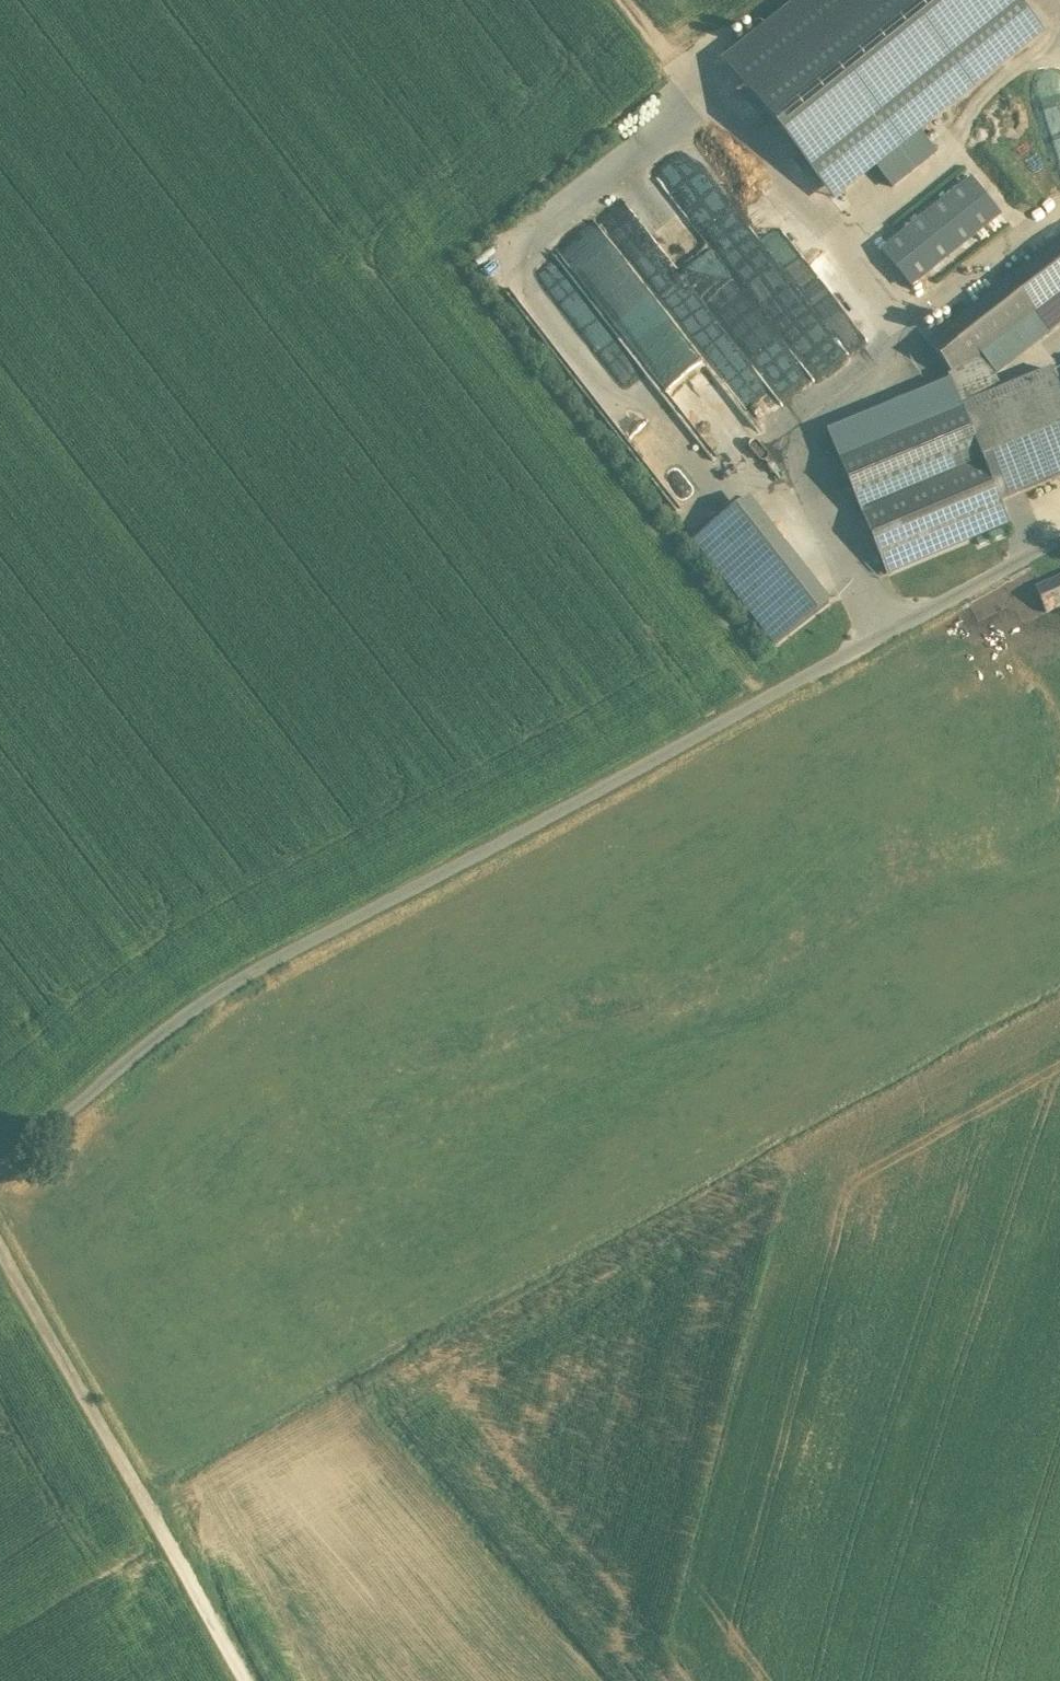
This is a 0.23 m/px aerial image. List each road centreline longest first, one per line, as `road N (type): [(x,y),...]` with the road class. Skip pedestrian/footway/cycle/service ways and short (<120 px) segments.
road 1 (residential): [(0,1158),(250,971),(1059,539)]
road 2 (track): [(247,1680),(0,1252)]
road 3 (track): [(619,0),(815,215),(891,322),(884,373)]

